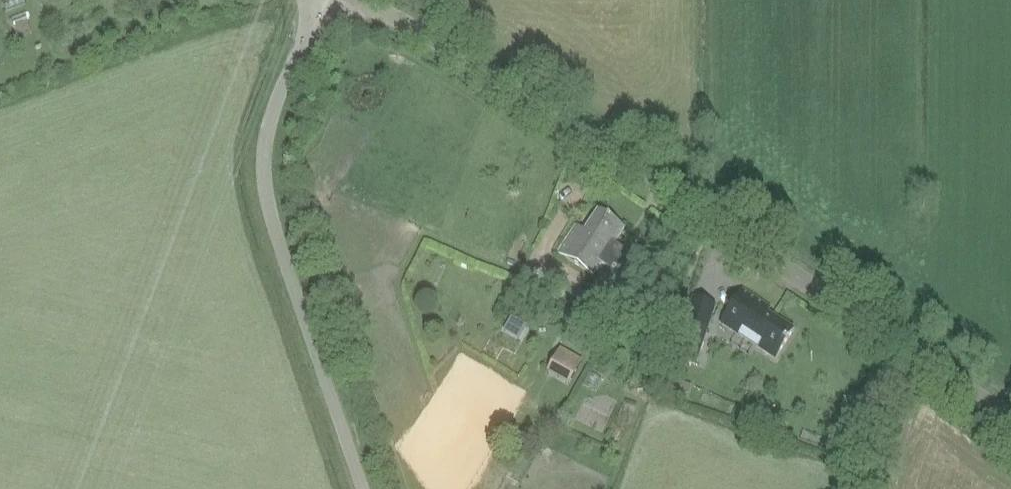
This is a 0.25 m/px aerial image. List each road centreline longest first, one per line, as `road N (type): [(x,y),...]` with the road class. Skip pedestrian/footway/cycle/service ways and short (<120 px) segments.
road 1 (tertiary): [(1010,416),(404,22),(354,0)]
road 2 (unclassified): [(362,488),(262,175),(277,100),(321,0)]

